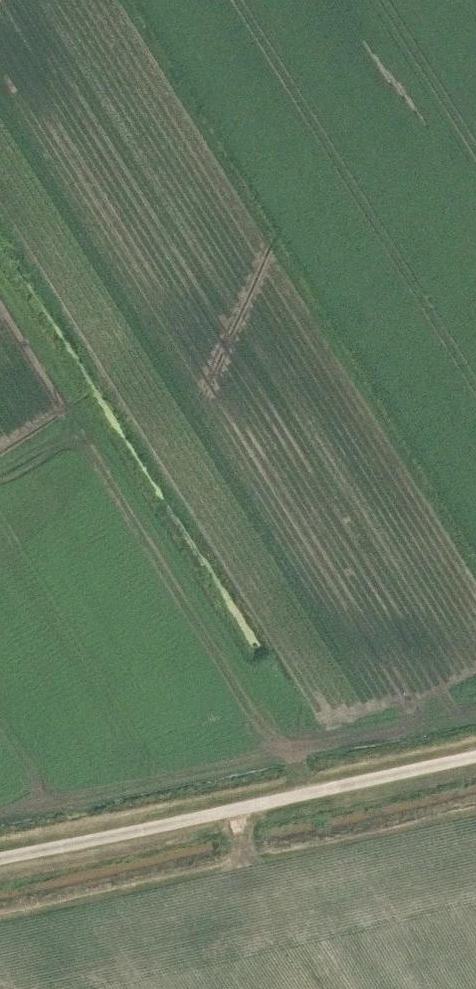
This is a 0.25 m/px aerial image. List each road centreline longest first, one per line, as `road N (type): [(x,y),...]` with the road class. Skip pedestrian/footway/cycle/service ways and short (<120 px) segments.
road 1 (unclassified): [(0,853),(475,750)]

